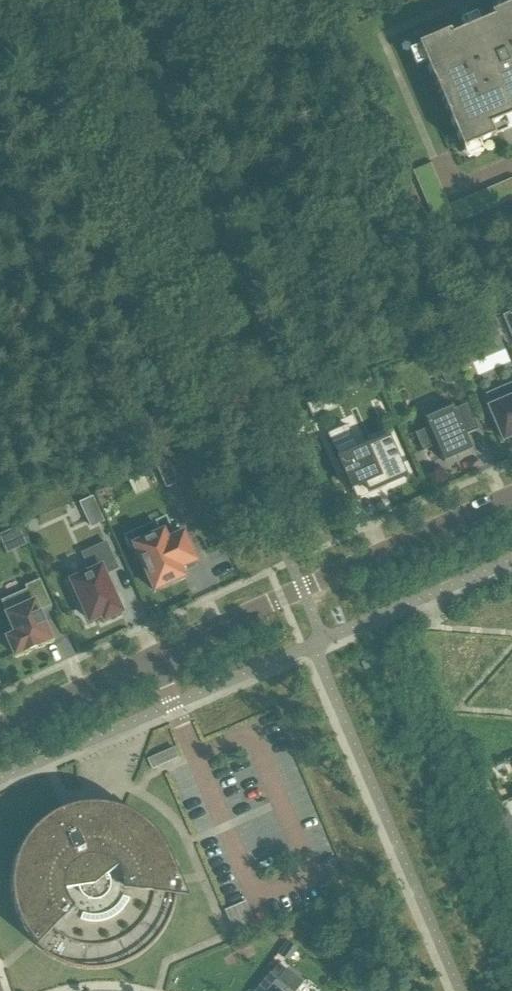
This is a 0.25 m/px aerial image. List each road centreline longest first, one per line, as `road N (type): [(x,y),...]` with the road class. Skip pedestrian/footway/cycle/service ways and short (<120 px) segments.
road 1 (residential): [(511,496),(0,729)]

